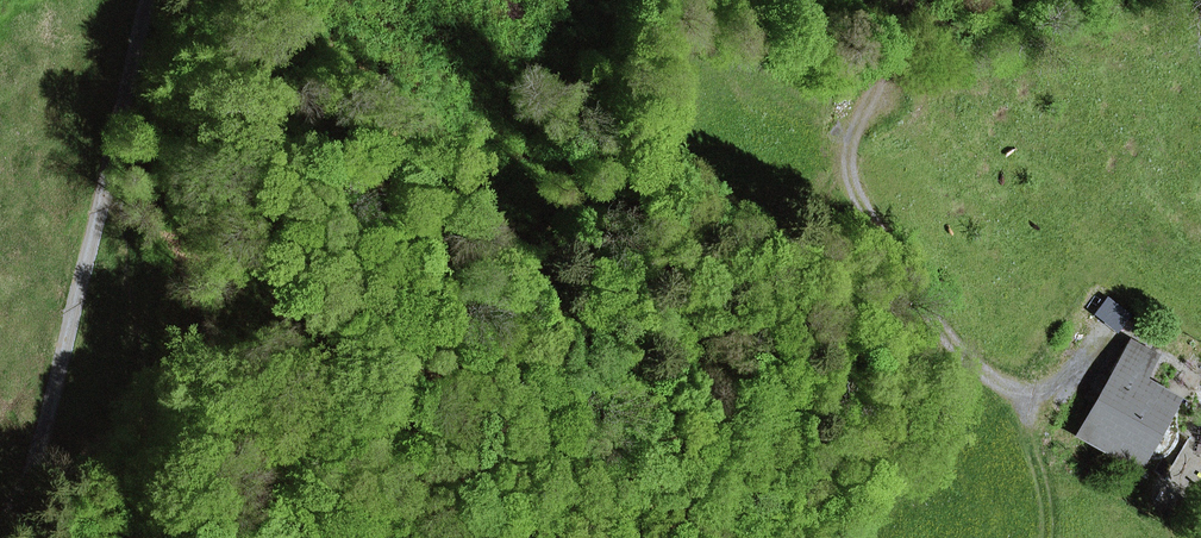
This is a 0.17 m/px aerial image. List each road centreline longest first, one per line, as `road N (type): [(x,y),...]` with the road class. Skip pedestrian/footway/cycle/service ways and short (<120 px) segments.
road 1 (track): [(110,158),(28,486),(0,531)]
road 2 (track): [(150,0),(110,158)]
road 3 (track): [(1048,537),(1051,512),(1028,387)]

